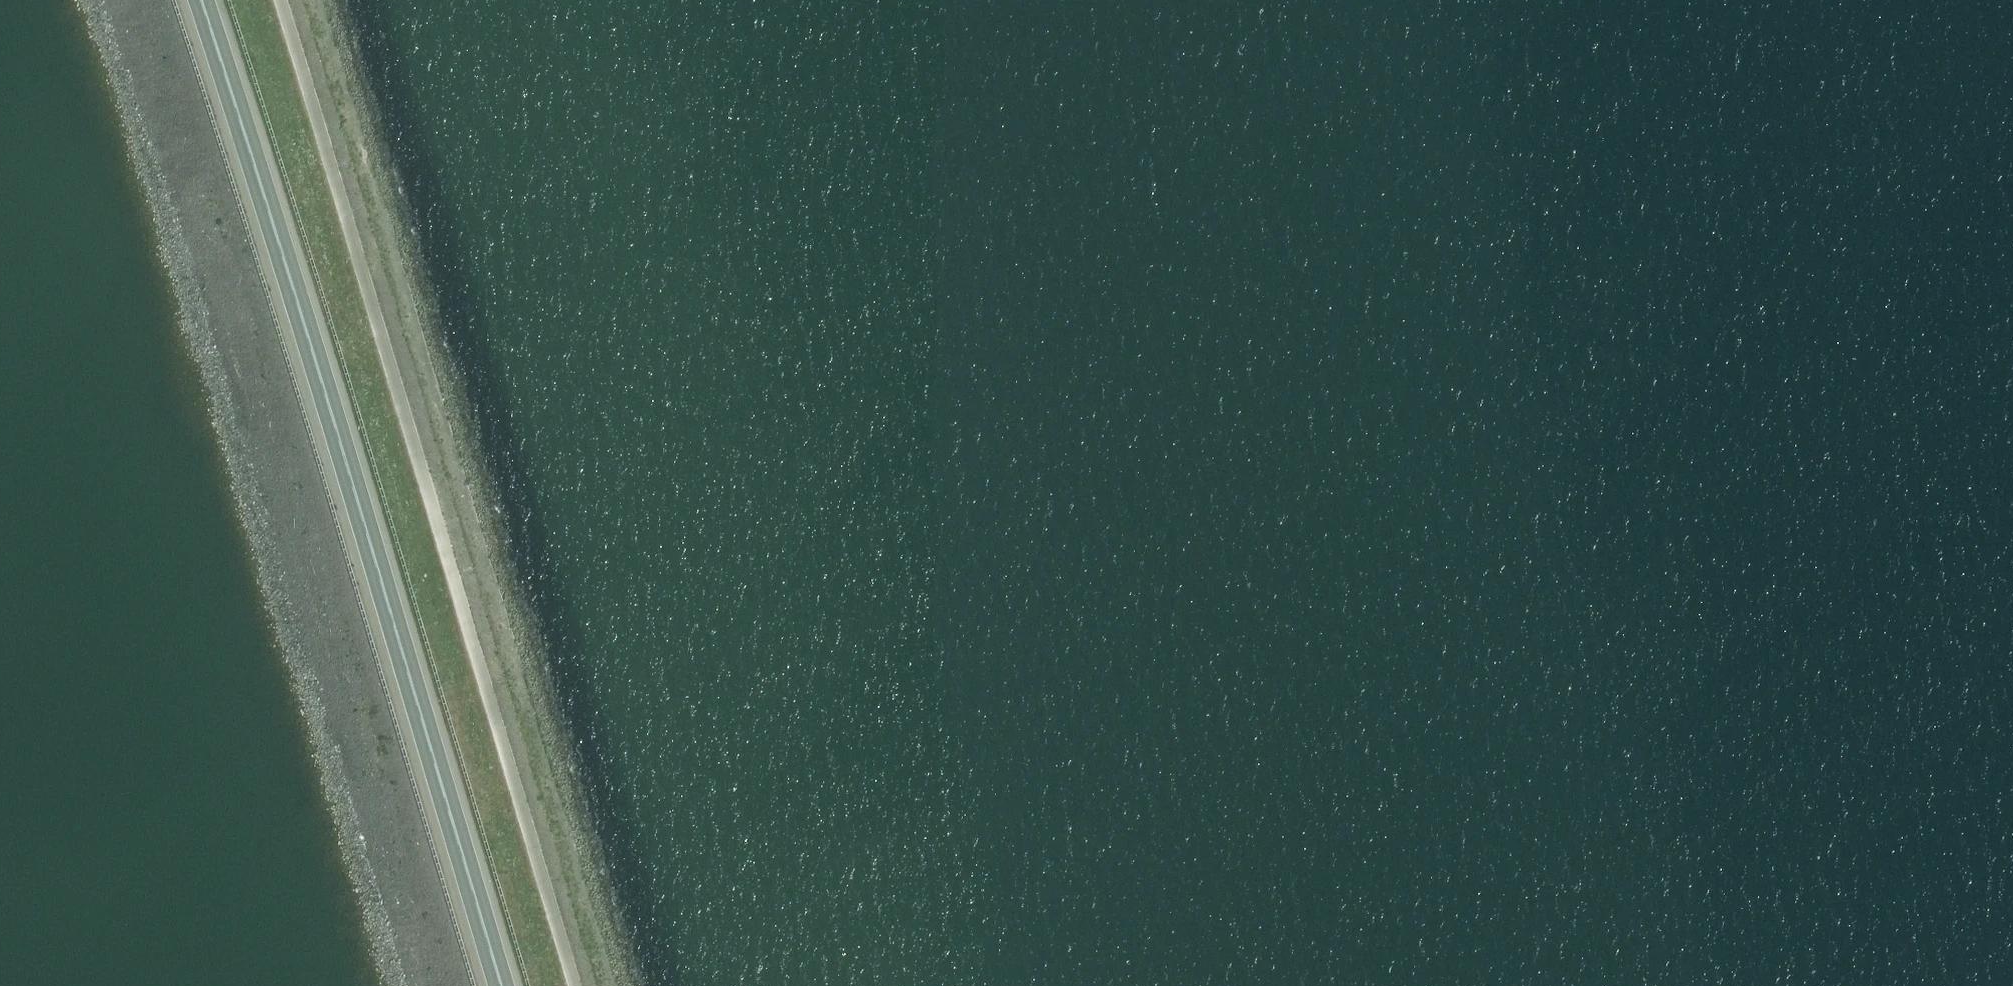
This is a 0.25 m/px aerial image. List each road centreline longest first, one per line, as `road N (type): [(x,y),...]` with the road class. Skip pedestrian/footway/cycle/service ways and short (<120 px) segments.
road 1 (trunk): [(501,985),(201,0)]

